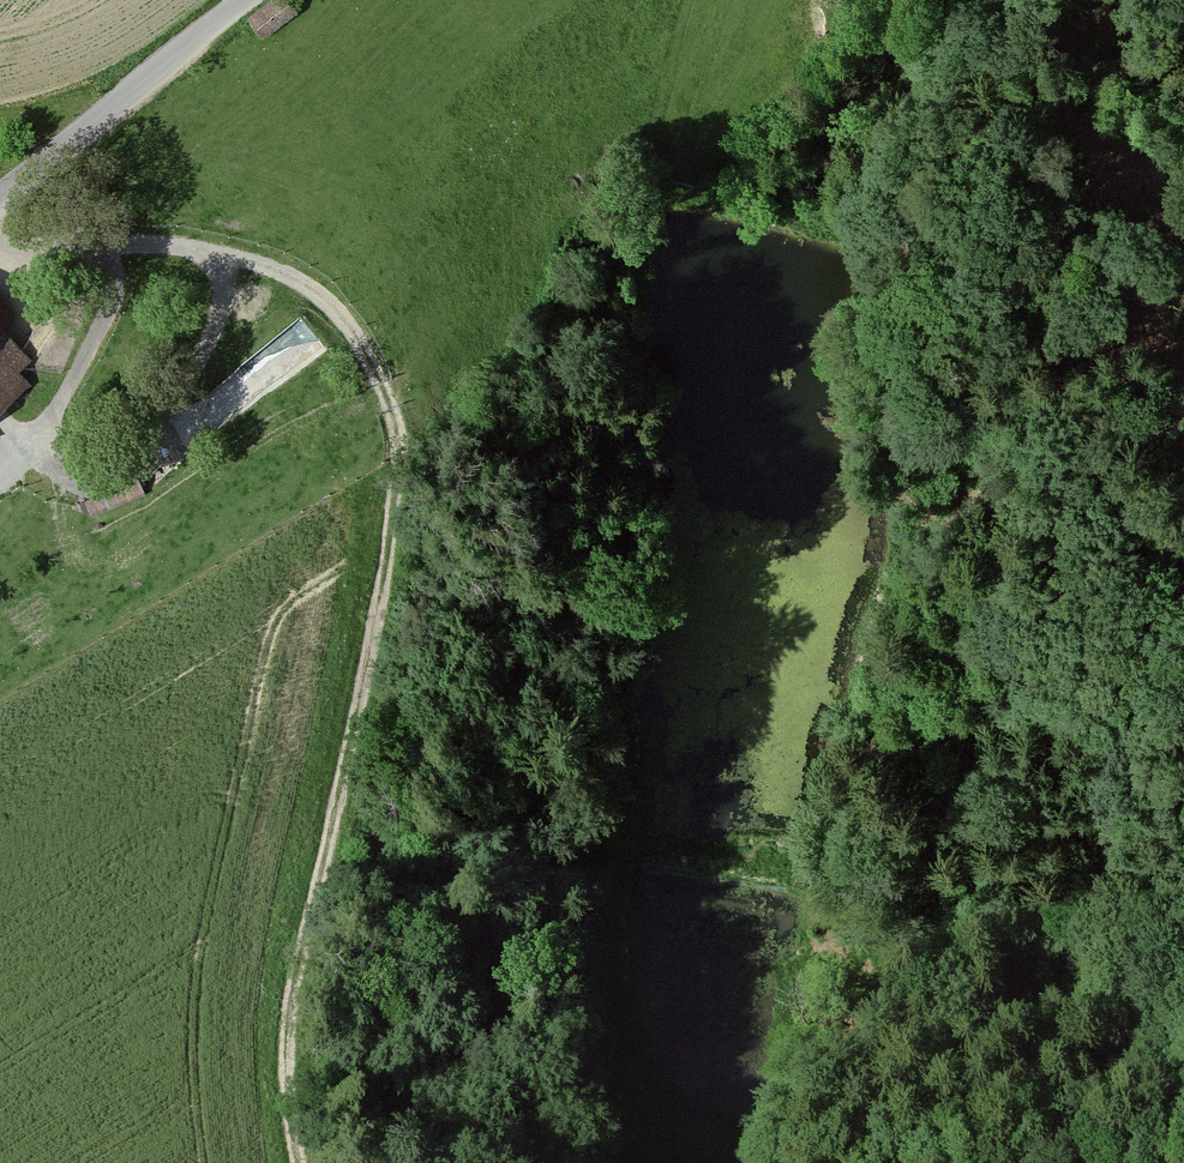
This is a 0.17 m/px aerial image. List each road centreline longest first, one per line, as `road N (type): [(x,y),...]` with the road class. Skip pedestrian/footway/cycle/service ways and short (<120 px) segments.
road 1 (track): [(891,243),(687,191),(653,197),(633,297),(591,837),(585,1049),(611,1114),(753,1162)]
road 2 (track): [(215,252),(306,284),(352,323),(390,421),(393,467),(286,1024),(300,1162)]
road 3 (track): [(777,1162),(808,1137),(865,1050),(924,888),(968,505),(1008,328),(1085,231)]
road 4 (track): [(891,243),(909,545),(829,881),(792,1114),(773,1162)]
road 5 (tertiary): [(241,0),(0,196)]
road 6 (track): [(1183,216),(921,253),(891,243)]
road 7 (track): [(591,837),(829,881)]
road 8 (track): [(653,197),(717,0)]

